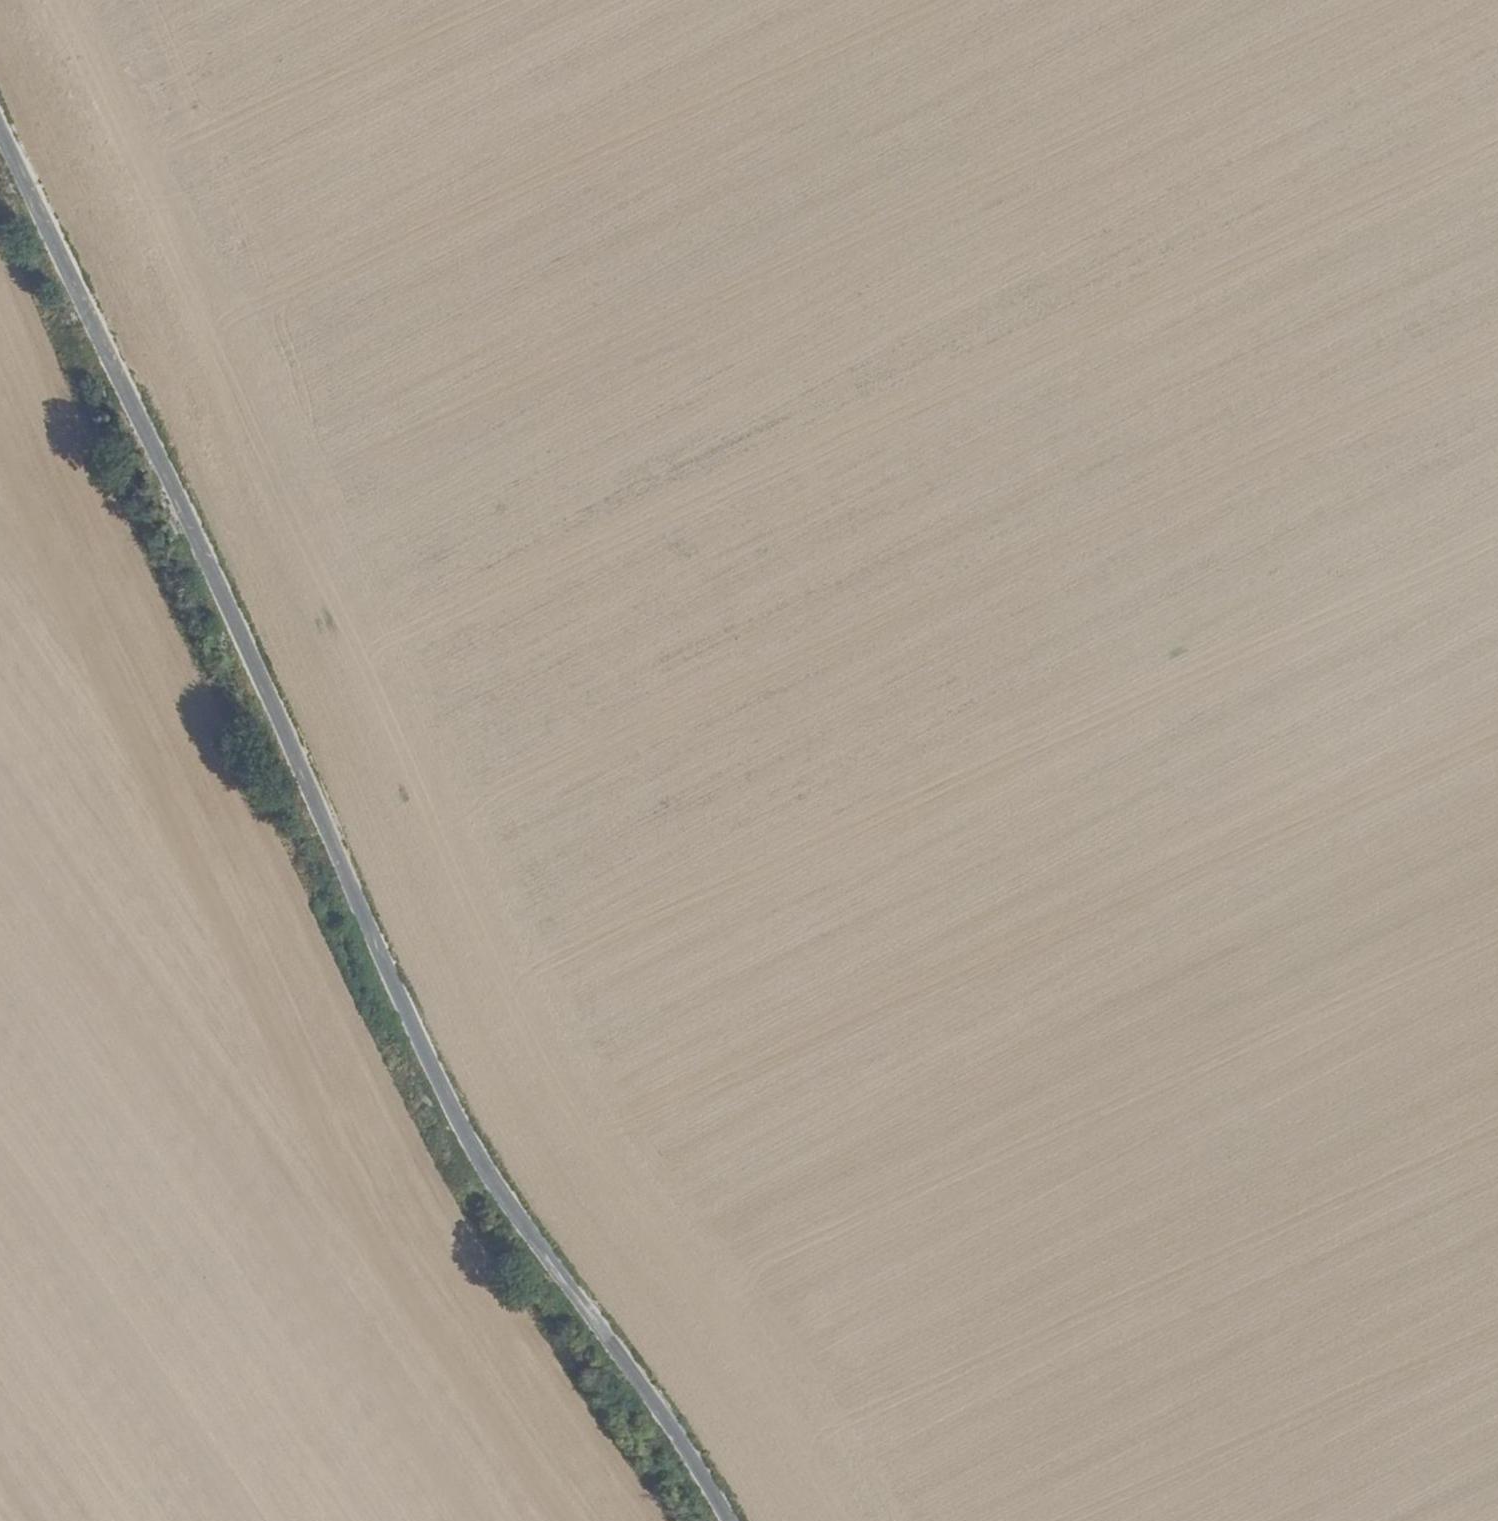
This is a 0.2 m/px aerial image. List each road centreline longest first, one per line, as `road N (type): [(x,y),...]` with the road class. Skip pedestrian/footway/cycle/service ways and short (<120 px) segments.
road 1 (track): [(0,133),(498,1195),(607,1342),(719,1520)]

